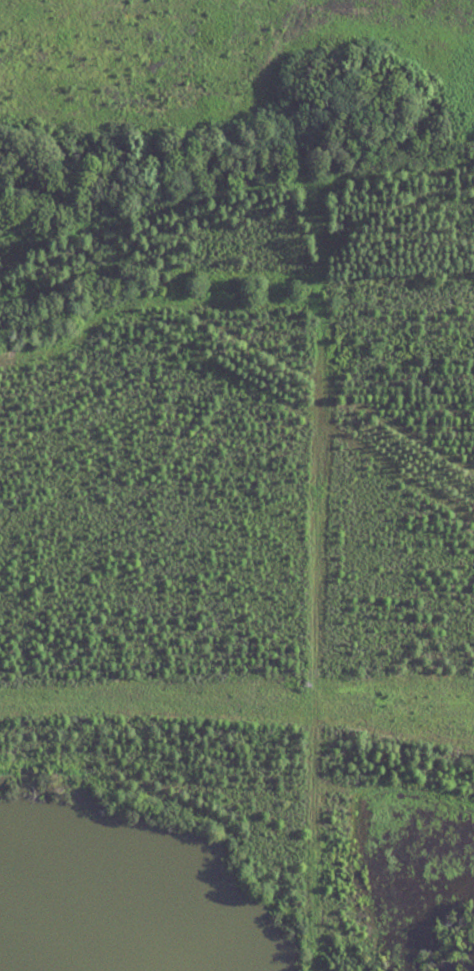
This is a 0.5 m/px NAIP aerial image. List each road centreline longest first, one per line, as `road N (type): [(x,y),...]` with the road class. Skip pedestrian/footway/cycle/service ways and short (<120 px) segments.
road 1 (track): [(310,0),(287,98),(314,244),(310,970)]
road 2 (track): [(0,146),(215,125),(289,109)]

